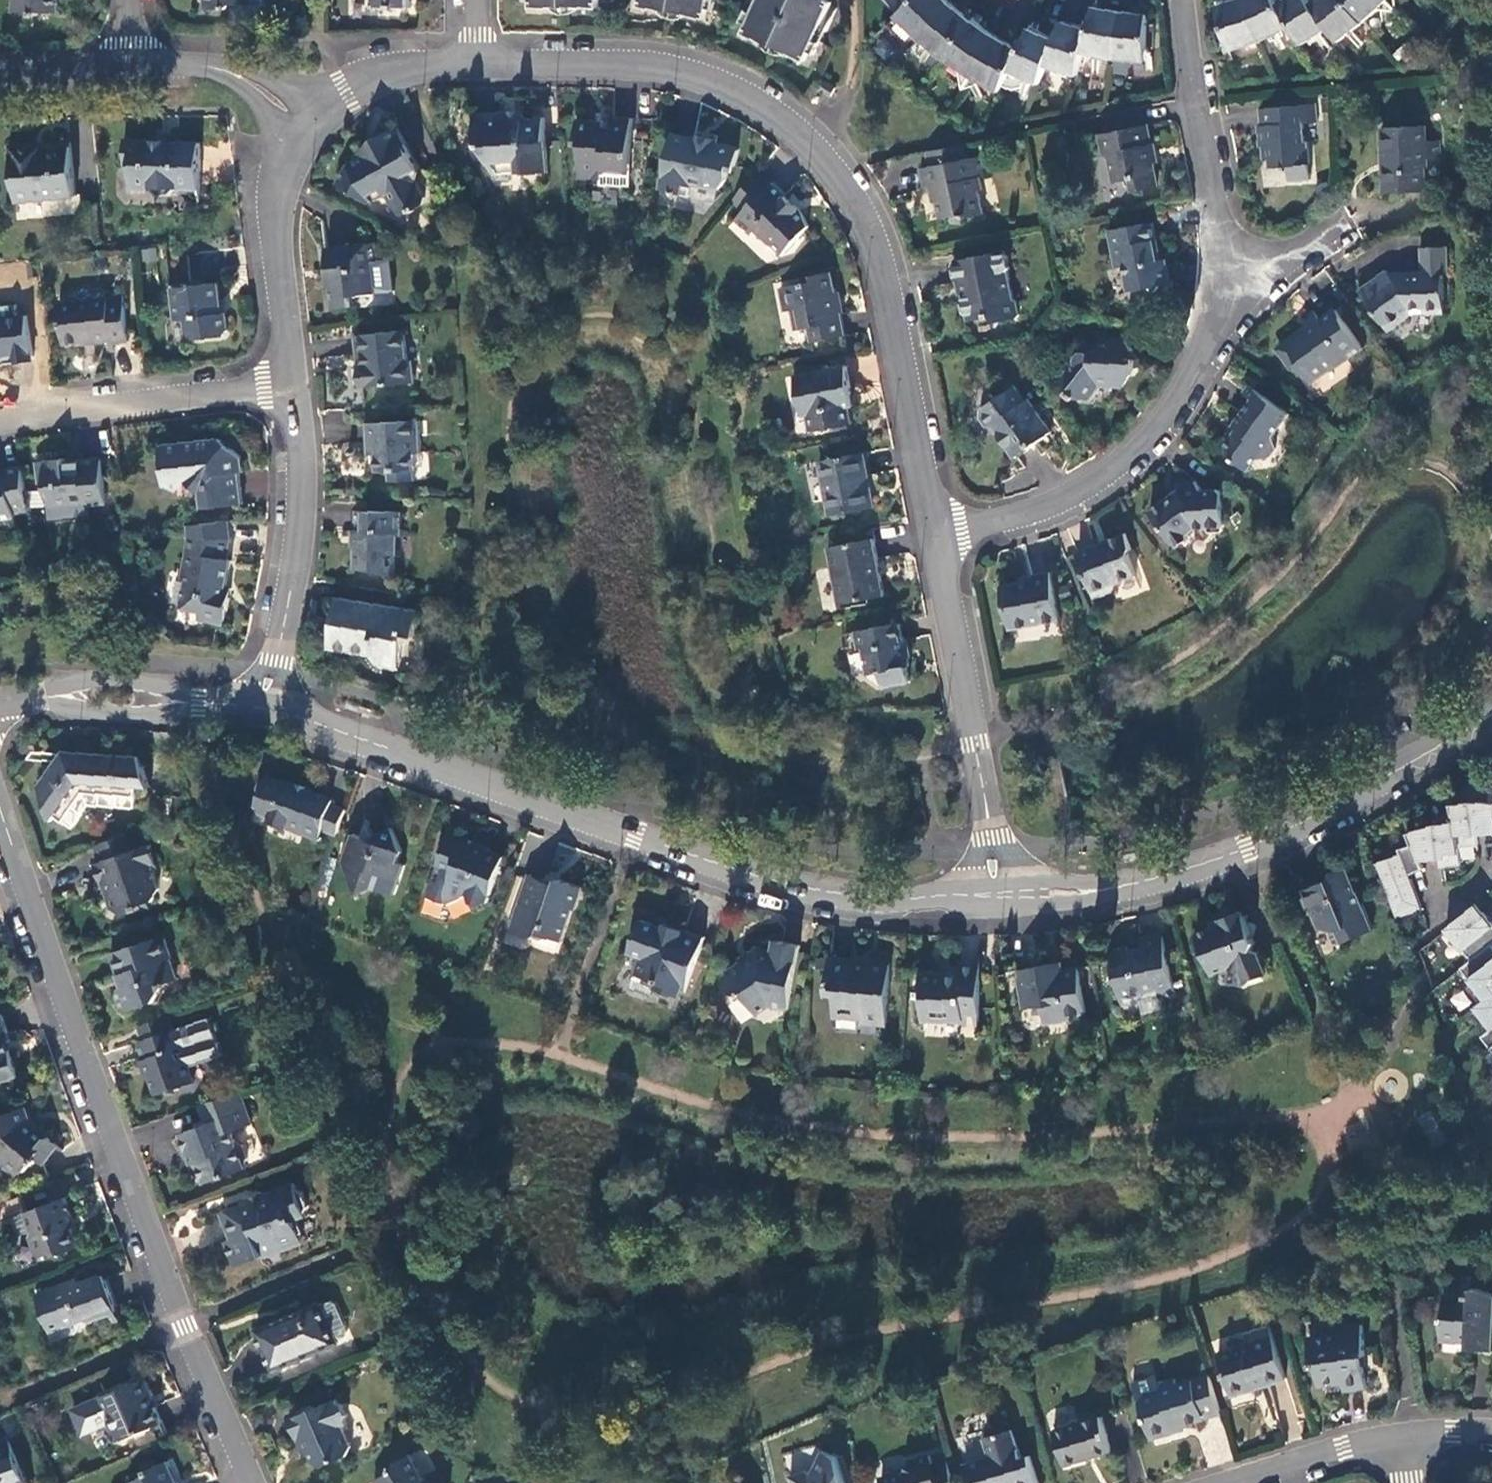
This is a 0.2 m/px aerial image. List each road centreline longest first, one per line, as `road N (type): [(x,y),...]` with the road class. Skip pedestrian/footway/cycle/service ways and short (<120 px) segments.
road 1 (residential): [(477,62),(663,74),(735,98),(788,129),(828,168),(862,212),(879,261),(934,537)]
road 2 (tertiary): [(262,704),(750,873),(847,894),(994,895)]
road 3 (tertiary): [(258,1482),(185,1325),(0,807)]
road 4 (residential): [(1180,0),(1234,294),(1155,429),(1105,475),(1041,509),(934,537)]
road 5 (tertiary): [(994,895),(1133,883),(1216,858),(1292,827),(1491,715)]
road 6 (residential): [(934,537),(995,849),(994,895)]
road 7 (residential): [(262,704),(300,531),(303,454),(293,389)]
road 8 (residential): [(0,425),(293,389)]
road 9 (residential): [(293,389),(274,242),(280,172),(300,121)]
road 10 (tertiary): [(0,703),(48,696),(262,704)]
road 11 (residential): [(300,121),(404,68),(477,62)]
road 12 (residential): [(1405,1434),(1224,1482)]
road 13 (residential): [(300,121),(232,72),(137,65)]
road 14 (residential): [(0,68),(137,65)]

